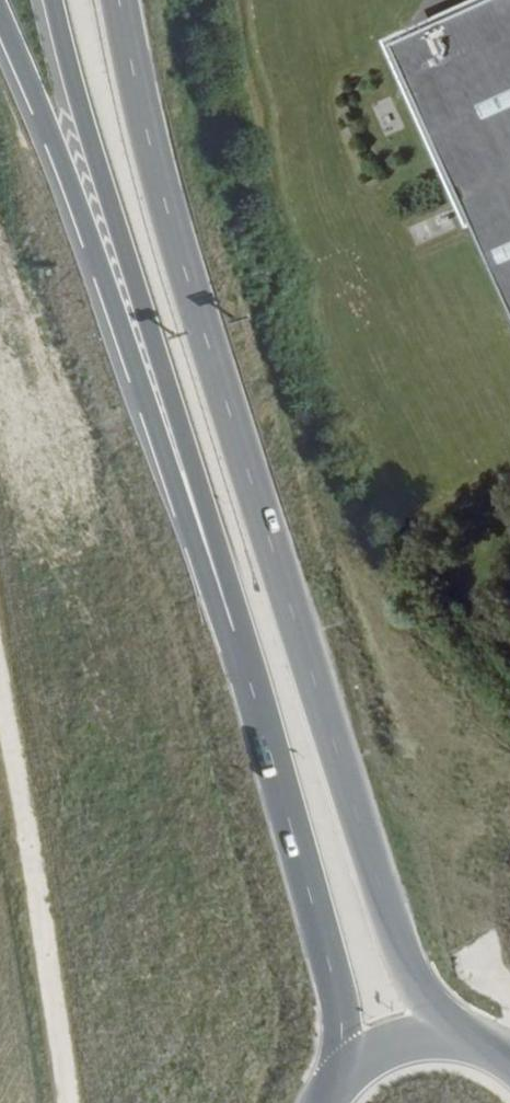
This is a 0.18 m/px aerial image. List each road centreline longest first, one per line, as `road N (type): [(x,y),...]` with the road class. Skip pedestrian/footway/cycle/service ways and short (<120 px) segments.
road 1 (primary): [(456,1038),(426,1000),(391,917),(176,246),(119,0)]
road 2 (primary): [(0,14),(64,164),(215,617),(250,692)]
road 3 (primary): [(58,0),(105,187),(237,616),(250,692)]
road 4 (primary): [(250,692),(330,965),(340,1041),(330,1088)]
road 5 (primary): [(456,1038),(386,1046),(330,1088)]

